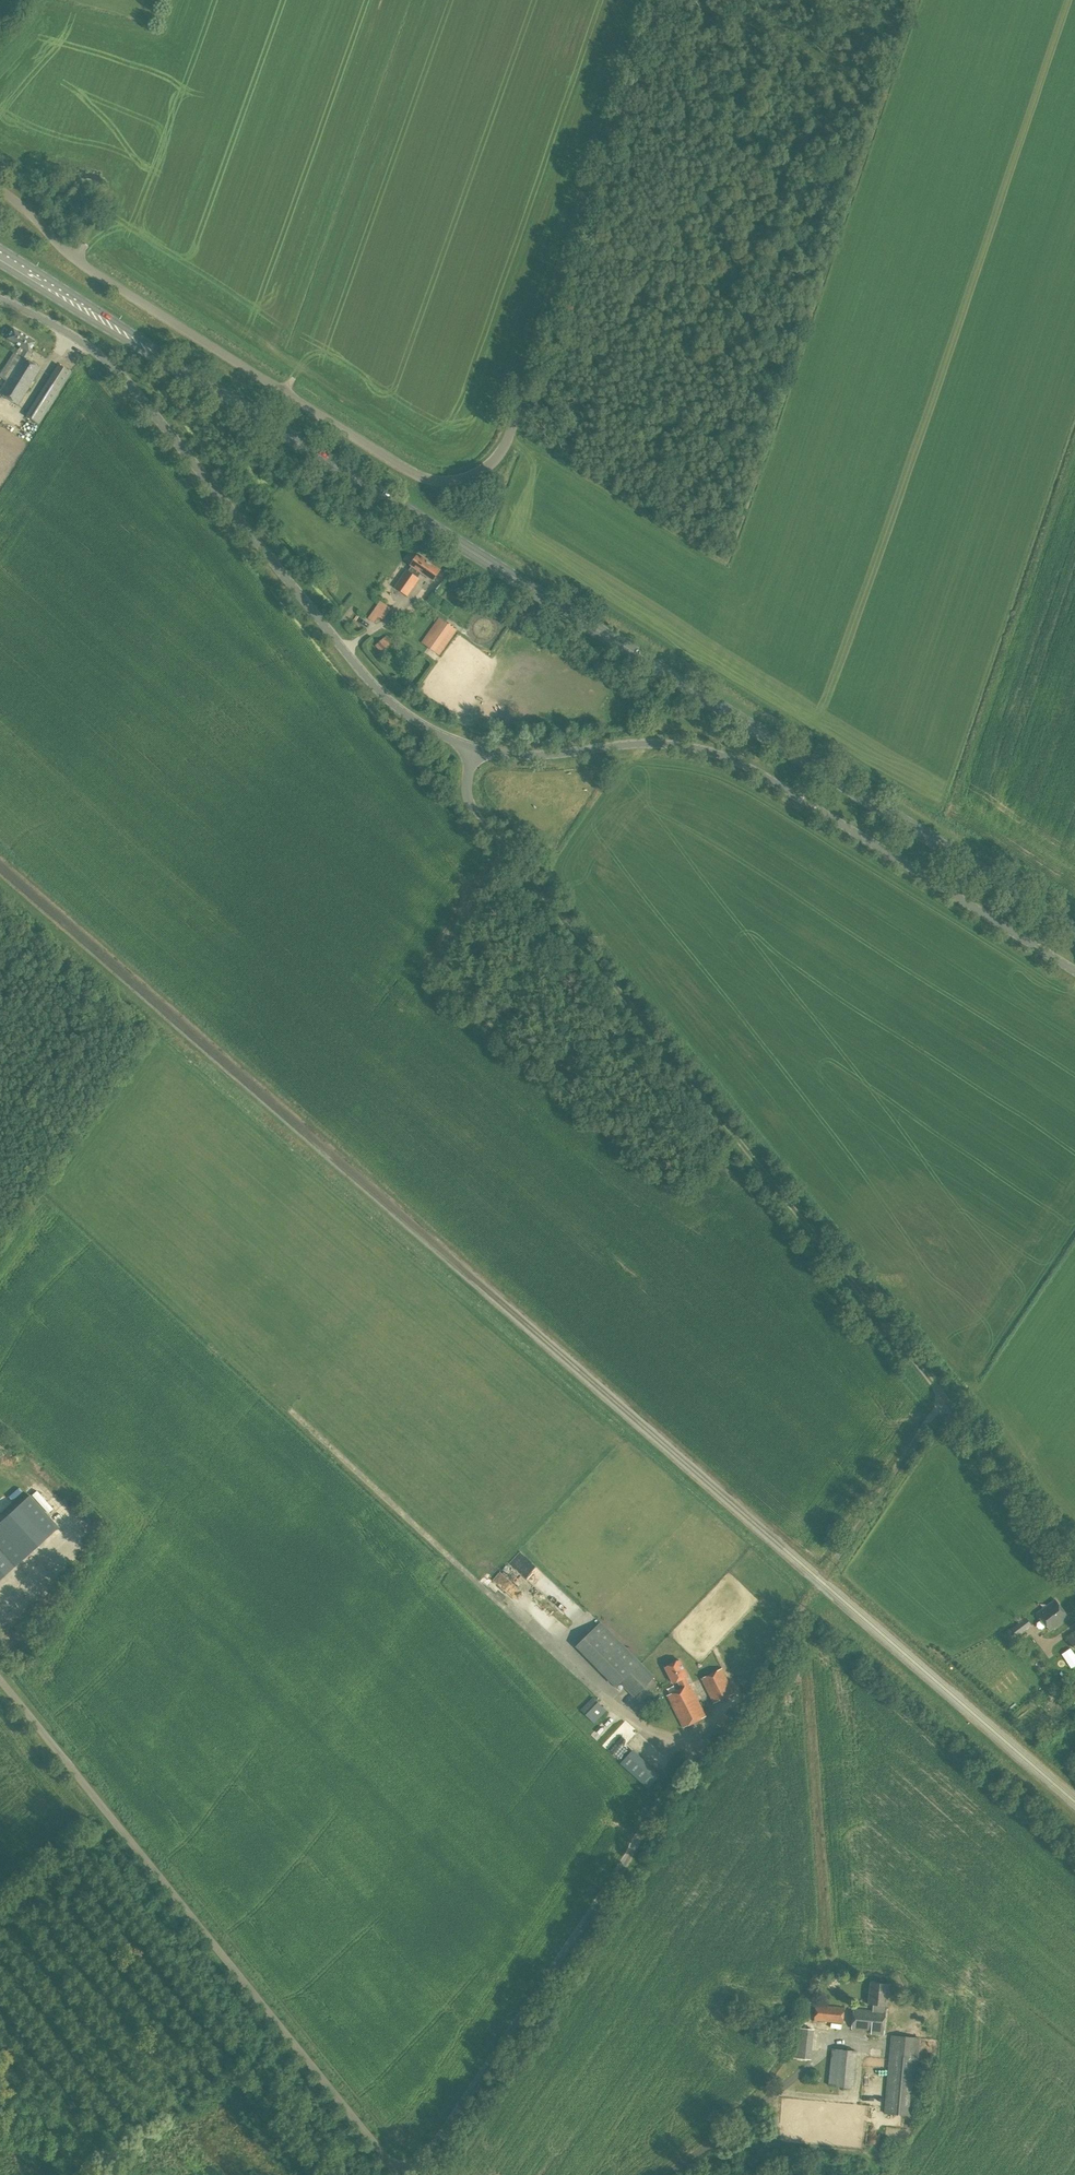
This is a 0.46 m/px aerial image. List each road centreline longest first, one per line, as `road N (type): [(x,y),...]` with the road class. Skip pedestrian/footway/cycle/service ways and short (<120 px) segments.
road 1 (unclassified): [(1074,977),(730,760),(657,745),(505,753),(453,740),(403,711),(109,363),(0,299)]
road 2 (primary): [(1074,928),(0,254)]
road 3 (track): [(1074,1561),(485,827),(466,796),(471,745)]
road 4 (unclassified): [(409,2174),(659,1802),(727,1737),(814,1591)]
road 5 (unclassified): [(396,2174),(0,1684)]
road 6 (unclassified): [(502,451),(460,479),(413,472),(77,260),(0,192)]
road 7 (unclassified): [(502,451),(662,0)]
road 8 (track): [(831,1947),(798,1615)]
road 9 (unclassified): [(828,1573),(928,1423),(949,1405)]
road 10 (track): [(672,2174),(826,2046)]

